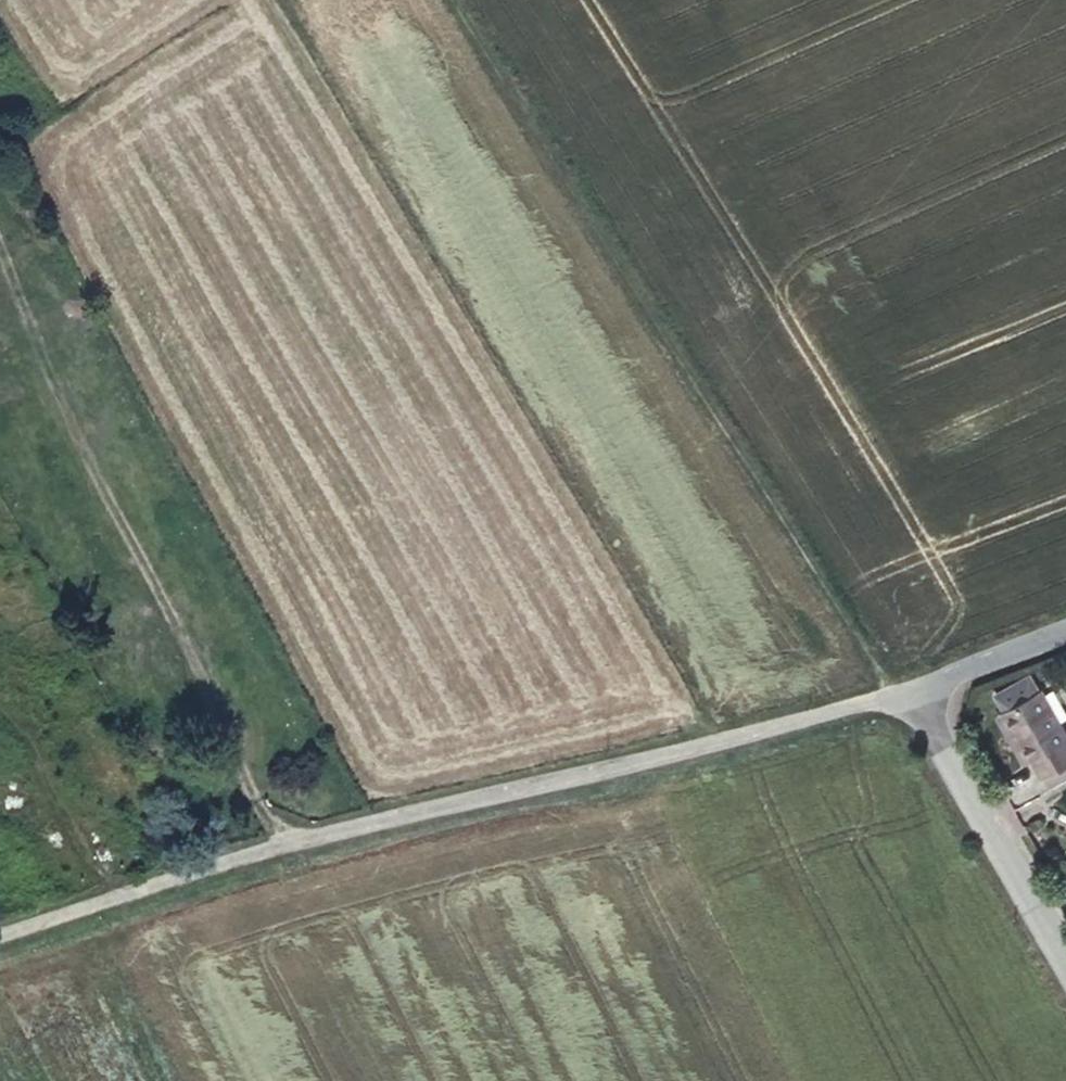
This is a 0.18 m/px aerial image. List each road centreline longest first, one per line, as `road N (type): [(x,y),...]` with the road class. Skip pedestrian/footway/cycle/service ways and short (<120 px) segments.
road 1 (track): [(914,691),(277,845),(0,936)]
road 2 (track): [(447,0),(891,698)]
road 3 (residential): [(1065,627),(914,691),(1065,959)]

